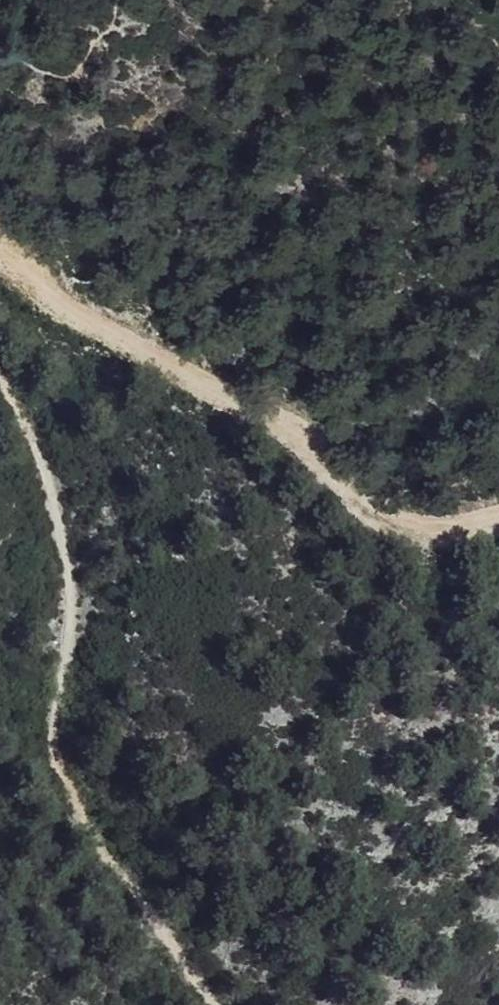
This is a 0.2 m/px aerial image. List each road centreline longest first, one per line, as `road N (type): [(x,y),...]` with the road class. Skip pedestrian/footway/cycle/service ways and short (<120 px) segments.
road 1 (track): [(0,384),(50,499),(71,598),(49,733),(52,772),(203,1004)]
road 2 (track): [(0,232),(80,315),(309,425),(382,503),(428,520),(498,515)]

